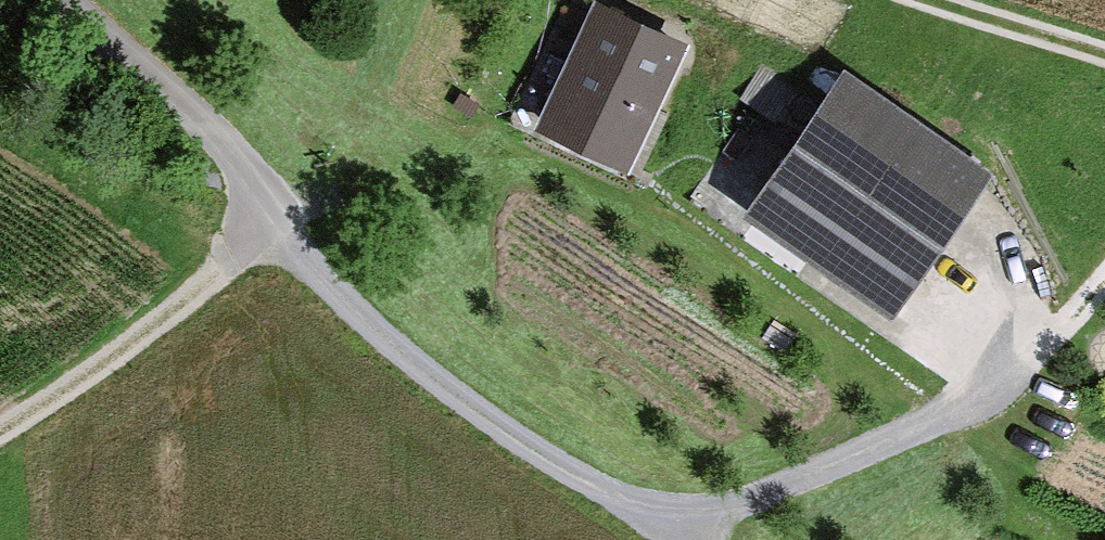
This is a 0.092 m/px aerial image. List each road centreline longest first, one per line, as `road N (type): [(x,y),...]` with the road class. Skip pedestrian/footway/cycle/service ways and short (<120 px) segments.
road 1 (track): [(261,218),(328,208),(478,156),(536,153),(586,171),(653,210),(906,397),(959,412),(999,400),(1104,293)]
road 2 (track): [(0,443),(232,265),(261,218),(233,154),(69,0)]
road 3 (track): [(261,218),(367,333),(650,539)]
road 4 (track): [(915,0),(1104,60)]

